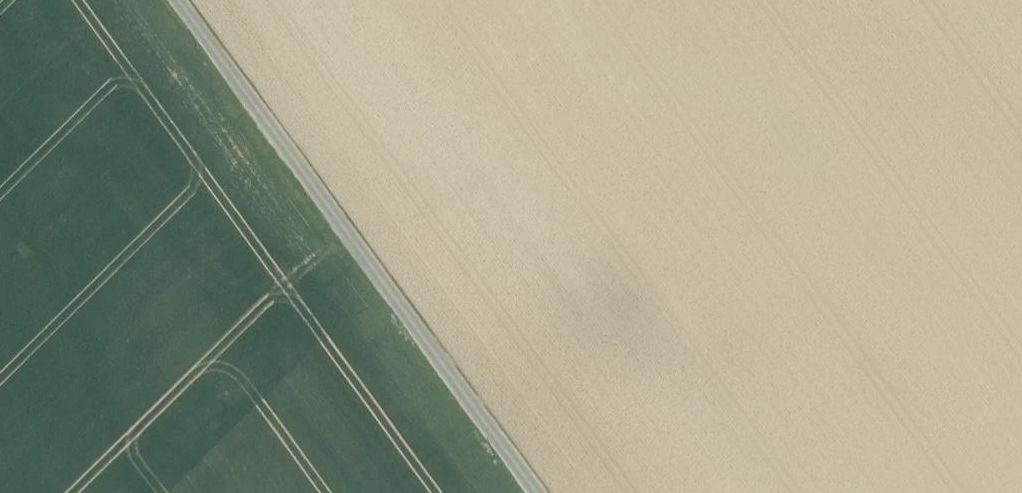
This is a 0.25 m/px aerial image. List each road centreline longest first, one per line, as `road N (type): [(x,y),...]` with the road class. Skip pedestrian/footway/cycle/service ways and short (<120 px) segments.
road 1 (unclassified): [(528,492),(172,0)]

